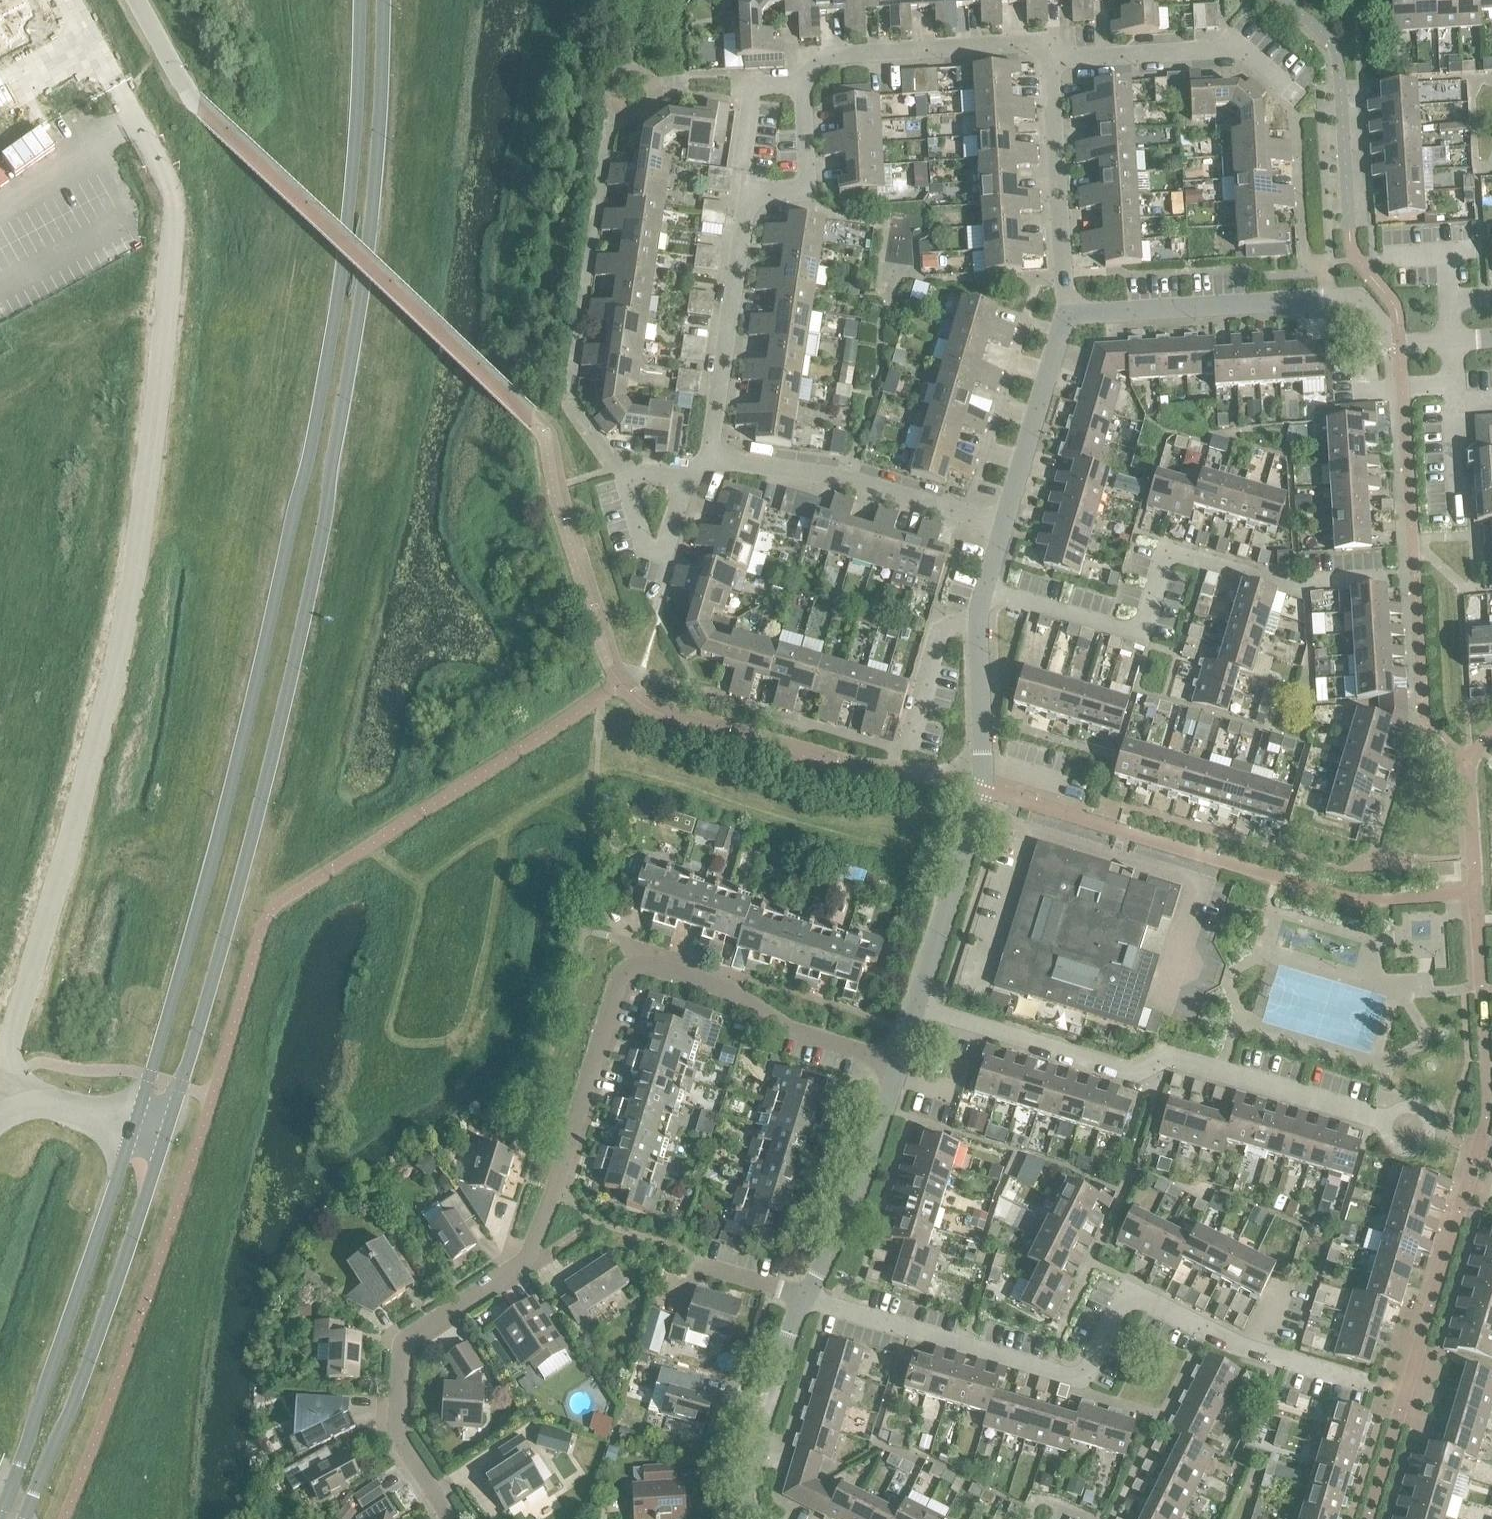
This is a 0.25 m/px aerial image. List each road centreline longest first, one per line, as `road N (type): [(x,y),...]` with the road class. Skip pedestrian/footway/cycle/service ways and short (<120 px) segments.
road 1 (secondary): [(162,1135),(254,820),(324,521),(372,205),(383,0)]
road 2 (secondary): [(360,0),(350,221),(306,477),(136,1123)]
road 3 (residential): [(0,1089),(134,567),(154,401),(168,215),(162,175),(86,42)]
road 4 (residential): [(438,1518),(393,1418),(398,1360),(416,1329),(514,1269),(553,1189),(619,987),(638,968),(663,963),(724,982),(799,1032),(898,1060)]
road 5 (residential): [(1407,1126),(1173,1057),(1129,1074),(915,1006)]
road 6 (residential): [(1252,1354),(1159,1305),(1126,1304),(1079,1378),(802,1293)]
road 7 (residential): [(986,589),(1131,631),(1161,563),(1176,554),(1289,584),(1413,579)]
road 8 (secondary): [(136,1123),(0,1509)]
road 9 (secondary): [(24,1518),(79,1391),(162,1135)]
road 10 (tertiary): [(1453,342),(1401,344),(1366,307),(1327,298),(1091,315),(1070,324)]
road 11 (residential): [(1003,527),(845,476),(707,460)]
road 12 (residential): [(1070,324),(1056,272),(1047,42)]
road 13 (residential): [(1047,42),(1068,56),(1230,50),(1294,106)]
road 14 (residential): [(707,460),(740,190)]
road 15 (residential): [(802,85),(825,53),(1047,42)]
road 16 (tertiary): [(802,1293),(854,1191),(898,1060)]
road 17 (tertiary): [(745,1518),(750,1474),(802,1293)]
road 18 (tertiary): [(915,1006),(980,788)]
road 19 (tertiary): [(1070,324),(1055,342),(1003,527)]
road 20 (residential): [(700,469),(621,474),(642,547),(671,550)]
road 21 (tertiary): [(979,615),(980,788)]
road 22 (residential): [(905,746),(938,630),(979,615)]
road 23 (residential): [(740,190),(791,189),(804,174),(802,85)]
road 24 (residential): [(1404,1397),(1252,1354)]
road 25 (residential): [(740,190),(749,93),(802,85)]
road 26 (residential): [(0,1110),(65,1103),(136,1123)]

